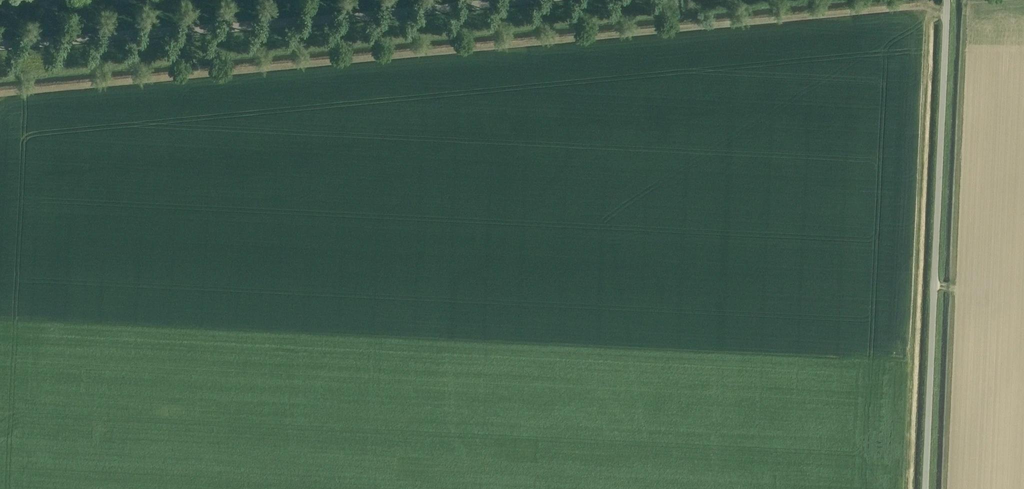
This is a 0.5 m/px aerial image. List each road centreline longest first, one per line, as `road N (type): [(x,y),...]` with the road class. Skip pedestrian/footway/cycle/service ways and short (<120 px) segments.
road 1 (tertiary): [(0,45),(521,0)]
road 2 (unclassified): [(925,488),(945,0)]

